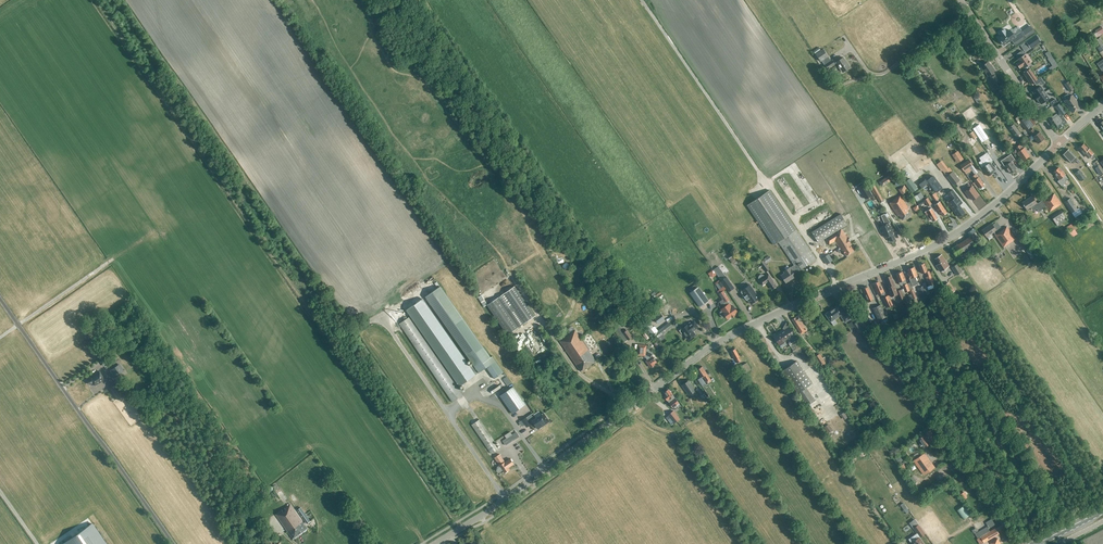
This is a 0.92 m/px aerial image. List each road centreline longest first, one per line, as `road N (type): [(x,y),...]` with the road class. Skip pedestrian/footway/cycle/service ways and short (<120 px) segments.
road 1 (tertiary): [(436,543),(731,335),(958,231),(1058,143)]
road 2 (track): [(315,0),(339,51),(409,155),(495,249),(538,317)]
road 3 (unclassified): [(172,543),(0,299)]
road 4 (tertiary): [(1058,143),(960,0)]

